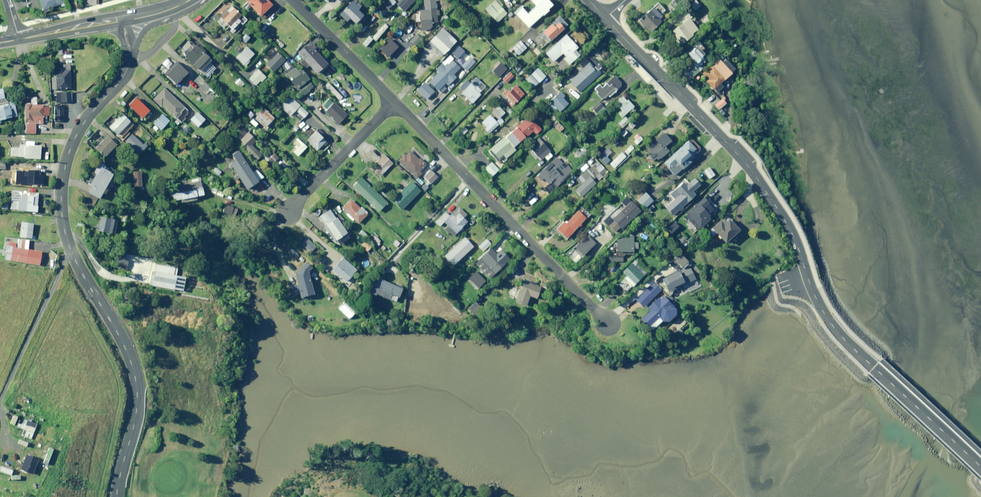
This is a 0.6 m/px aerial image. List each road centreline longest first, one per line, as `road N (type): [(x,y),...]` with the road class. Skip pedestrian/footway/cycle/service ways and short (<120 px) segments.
road 1 (unclassified): [(130,58),(76,136),(61,199),(70,247),(136,378),(137,410),(117,496)]
road 2 (residential): [(802,261),(756,173),(607,18)]
road 3 (residential): [(606,321),(396,103)]
road 4 (unclassified): [(802,261),(830,324),(980,469)]
road 5 (residential): [(290,211),(396,103)]
road 6 (residential): [(396,103),(294,0)]

